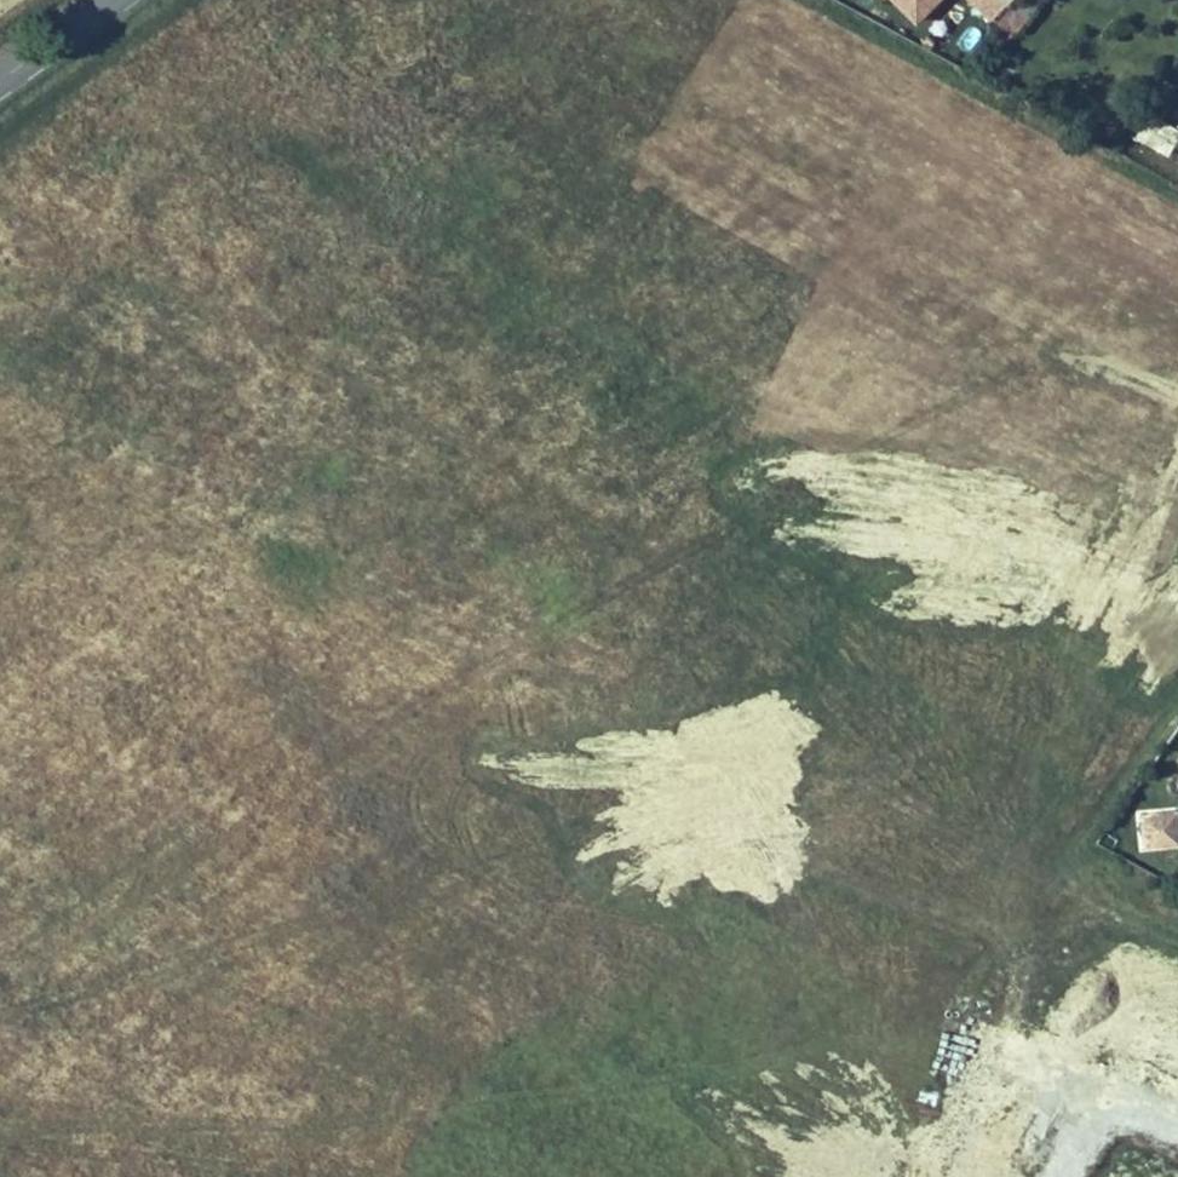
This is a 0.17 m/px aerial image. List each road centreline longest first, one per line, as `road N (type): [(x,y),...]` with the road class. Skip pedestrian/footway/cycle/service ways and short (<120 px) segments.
road 1 (secondary): [(106,0),(0,75)]

